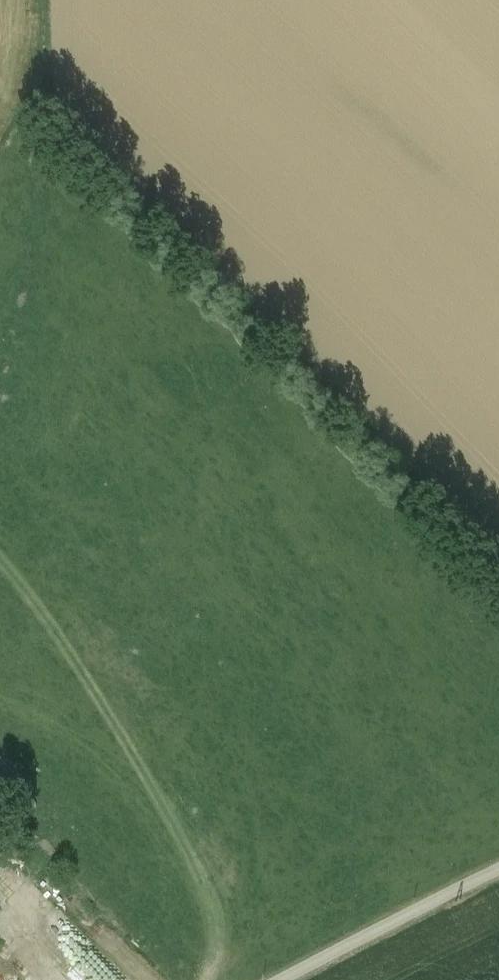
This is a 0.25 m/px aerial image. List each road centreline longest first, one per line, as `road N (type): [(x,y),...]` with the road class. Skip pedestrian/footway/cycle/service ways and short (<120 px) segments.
road 1 (unclassified): [(498,872),(278,979)]

